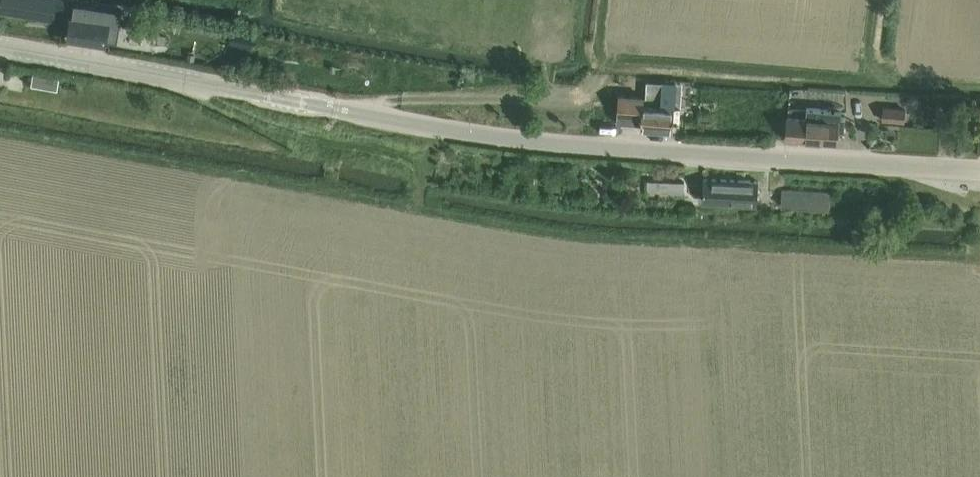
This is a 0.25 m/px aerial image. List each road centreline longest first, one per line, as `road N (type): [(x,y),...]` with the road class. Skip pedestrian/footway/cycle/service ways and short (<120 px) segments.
road 1 (tertiary): [(979,170),(509,138),(0,46)]
road 2 (track): [(356,113),(410,101),(577,97),(608,67)]

